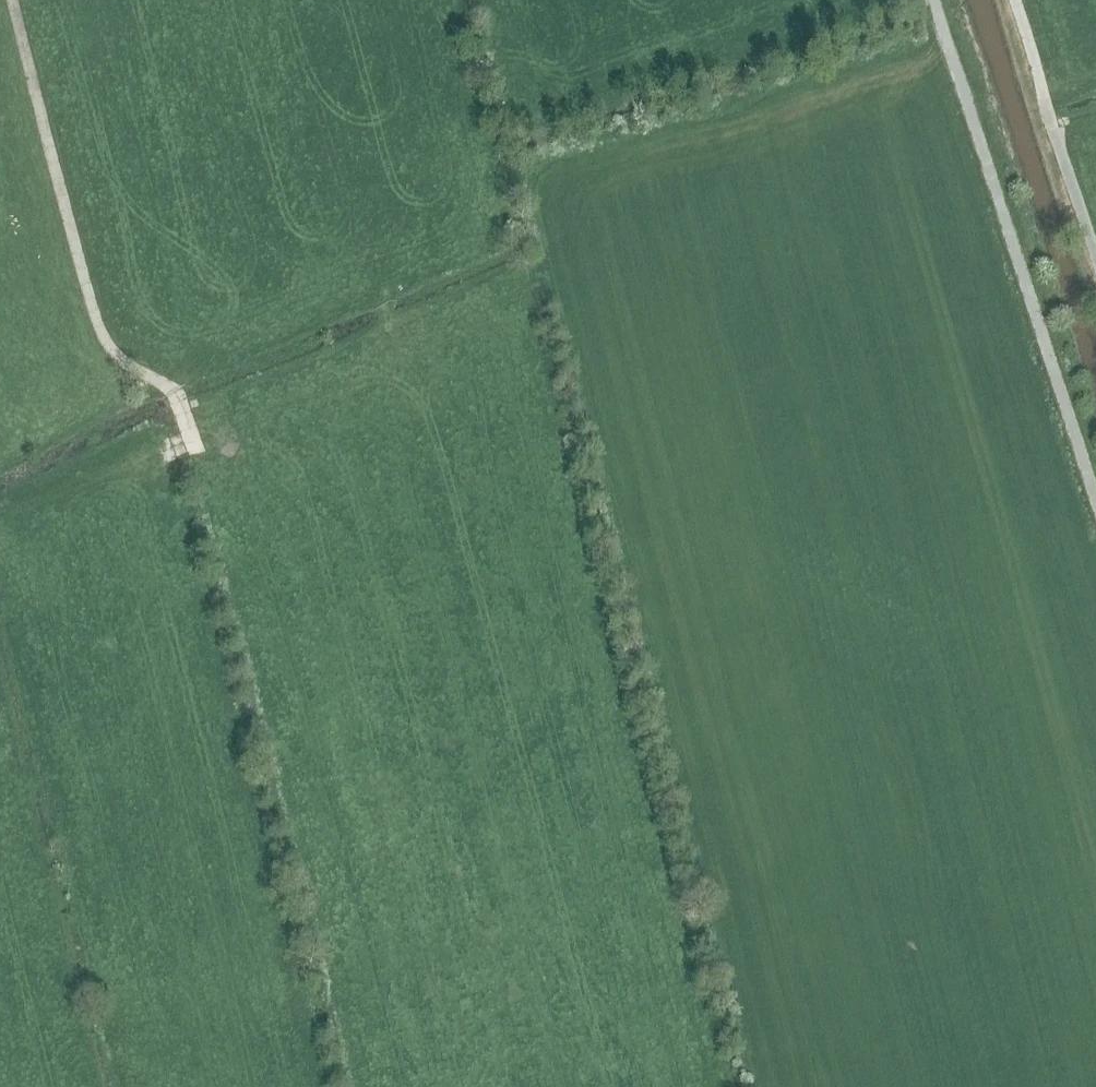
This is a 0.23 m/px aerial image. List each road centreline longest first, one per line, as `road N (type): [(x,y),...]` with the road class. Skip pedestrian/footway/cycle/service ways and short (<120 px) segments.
road 1 (unclassified): [(1095,493),(935,0)]

